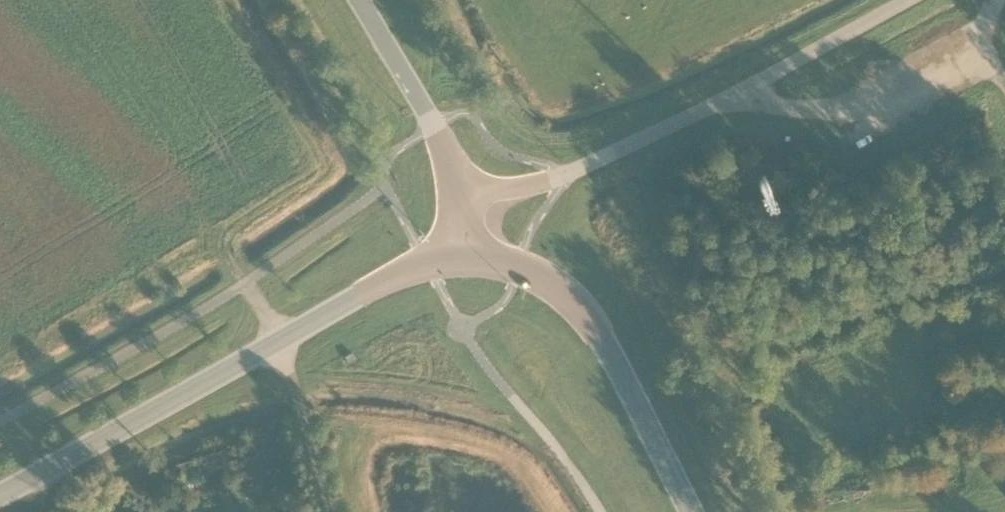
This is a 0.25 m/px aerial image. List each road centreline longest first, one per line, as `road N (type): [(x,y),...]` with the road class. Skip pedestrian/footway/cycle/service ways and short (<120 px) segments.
road 1 (primary): [(0,492),(386,280),(461,258)]
road 2 (unclassified): [(460,189),(561,175),(906,0)]
road 3 (track): [(757,511),(718,373),(901,294),(1004,264)]
road 4 (primary): [(691,511),(579,306),(519,266),(461,258)]
road 5 (secondary): [(460,189),(434,125),(360,0)]

